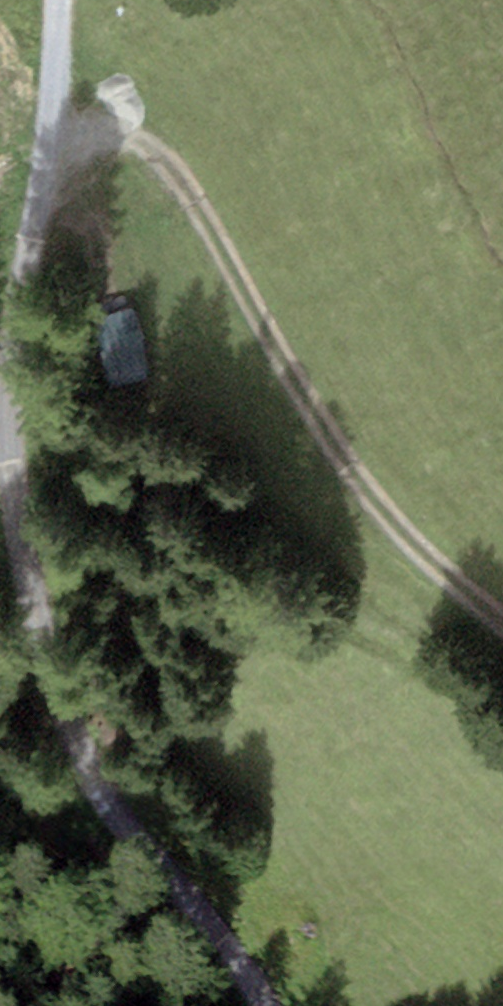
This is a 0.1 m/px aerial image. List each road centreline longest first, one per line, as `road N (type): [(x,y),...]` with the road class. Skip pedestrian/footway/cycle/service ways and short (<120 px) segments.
road 1 (track): [(56,0),(50,120),(29,215),(17,400),(28,557),(73,741),(271,1005)]
road 2 (track): [(502,620),(416,552),(342,464),(202,215),(146,145),(119,132),(47,145)]

